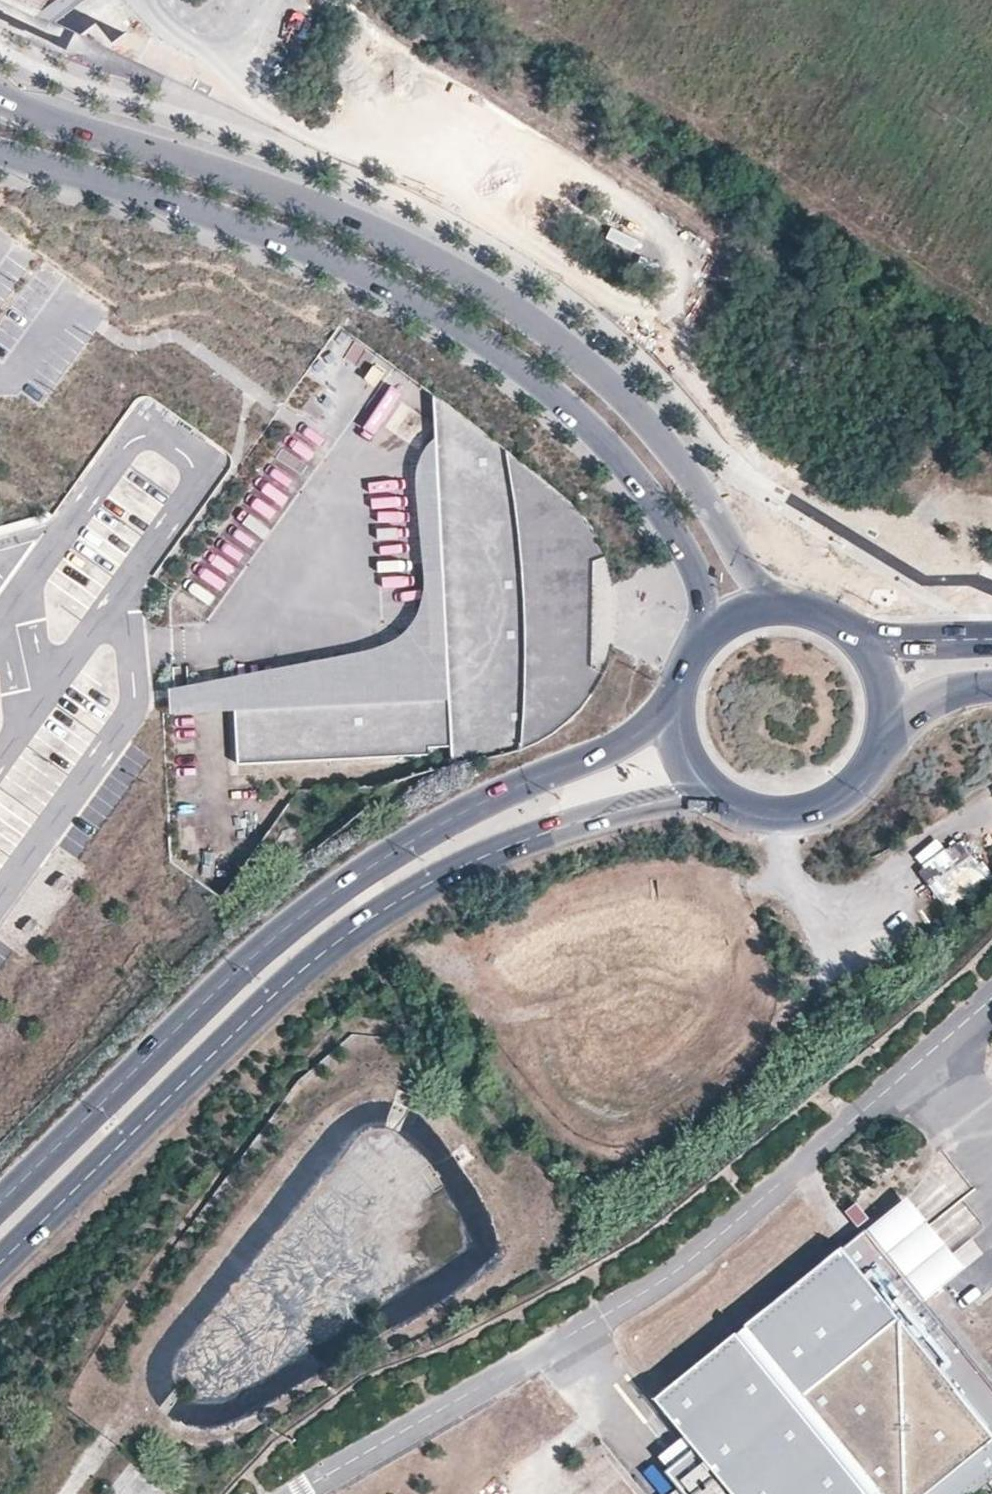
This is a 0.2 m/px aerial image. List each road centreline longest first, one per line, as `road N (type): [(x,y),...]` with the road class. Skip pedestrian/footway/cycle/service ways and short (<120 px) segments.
road 1 (secondary): [(792,605),(748,577),(675,461),(601,378),(505,303),(309,202),(0,101)]
road 2 (secondary): [(0,153),(292,243),(475,336),(575,413),(657,507),(688,572),(699,645)]
road 3 (primary): [(0,1262),(264,1005),(358,927),(550,830),(708,784)]
road 4 (primary): [(677,707),(644,732),(430,829),(331,896),(234,974),(0,1201)]
road 5 (primary): [(708,784),(755,811),(811,811),(861,780),(886,727)]
road 6 (primary): [(991,639),(897,641),(851,630)]

